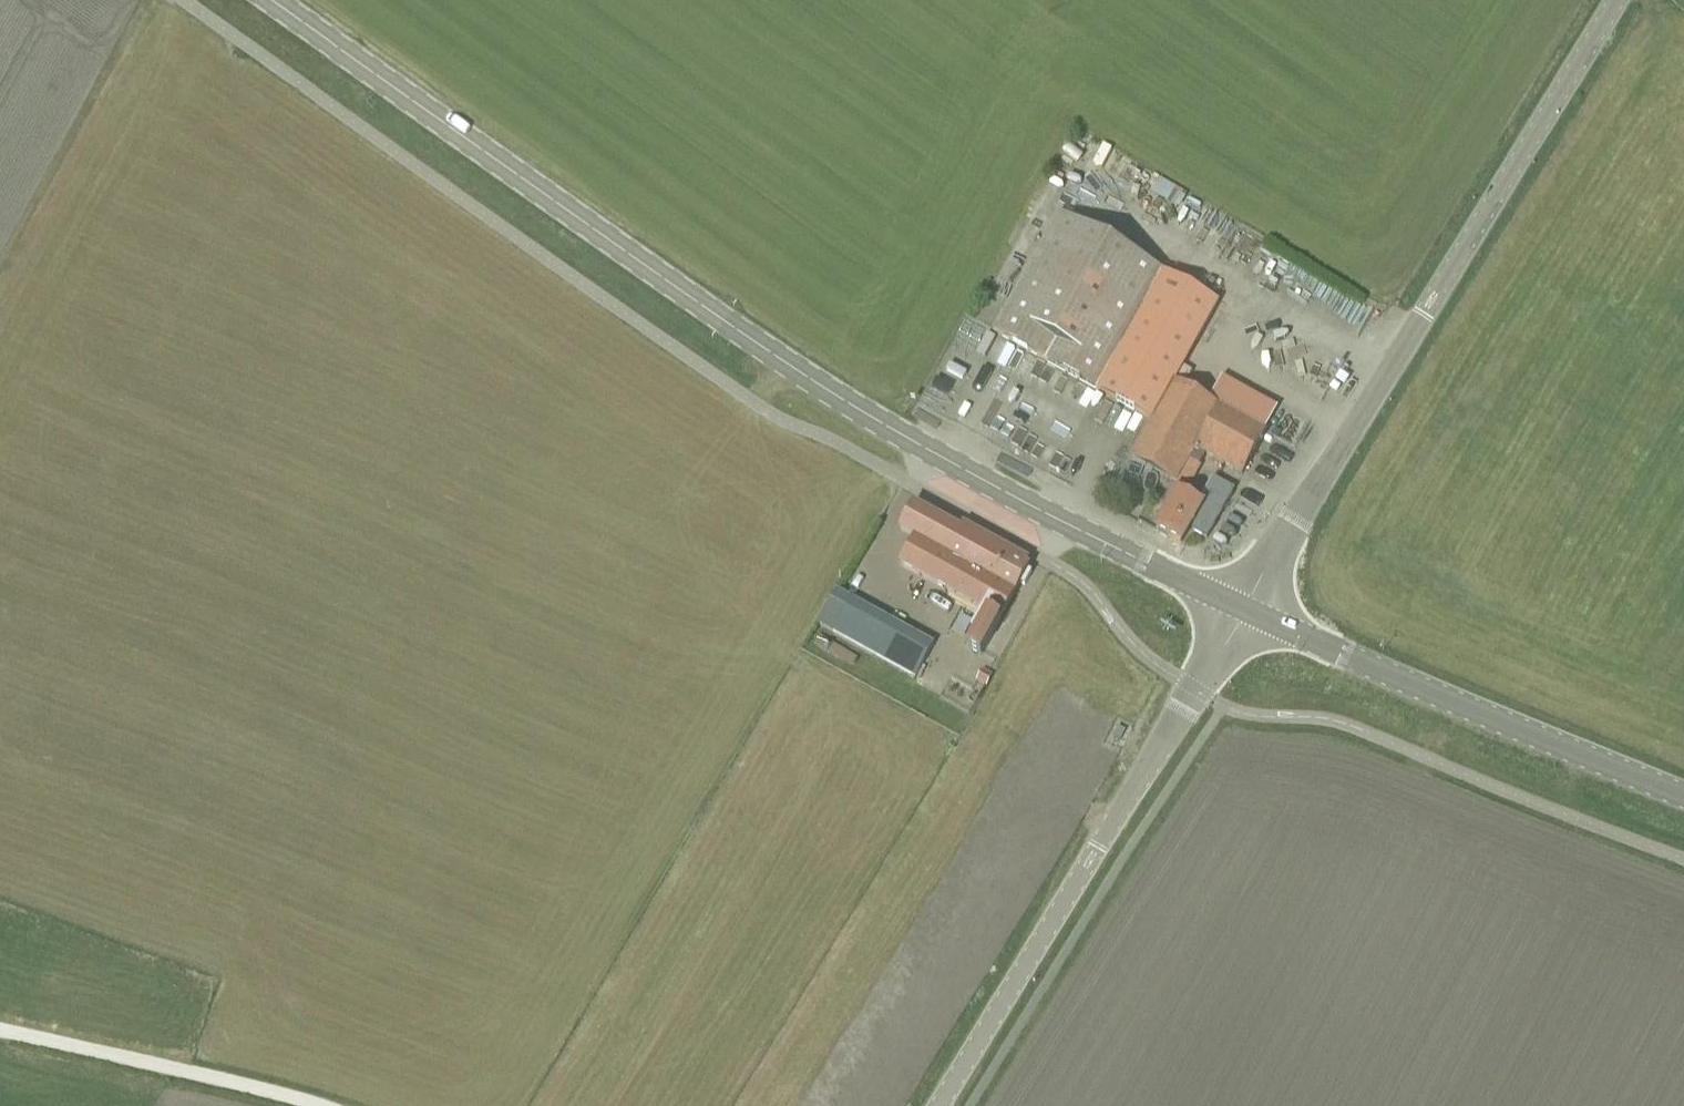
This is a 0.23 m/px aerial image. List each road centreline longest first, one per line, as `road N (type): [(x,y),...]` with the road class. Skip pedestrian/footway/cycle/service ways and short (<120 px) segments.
road 1 (secondary): [(1242,608),(977,478),(863,412),(273,0)]
road 2 (tertiary): [(1242,608),(1612,0)]
road 3 (tertiary): [(937,1105),(1242,608)]
road 4 (secondary): [(1683,795),(1242,608)]
road 5 (track): [(296,1105),(0,1034)]

